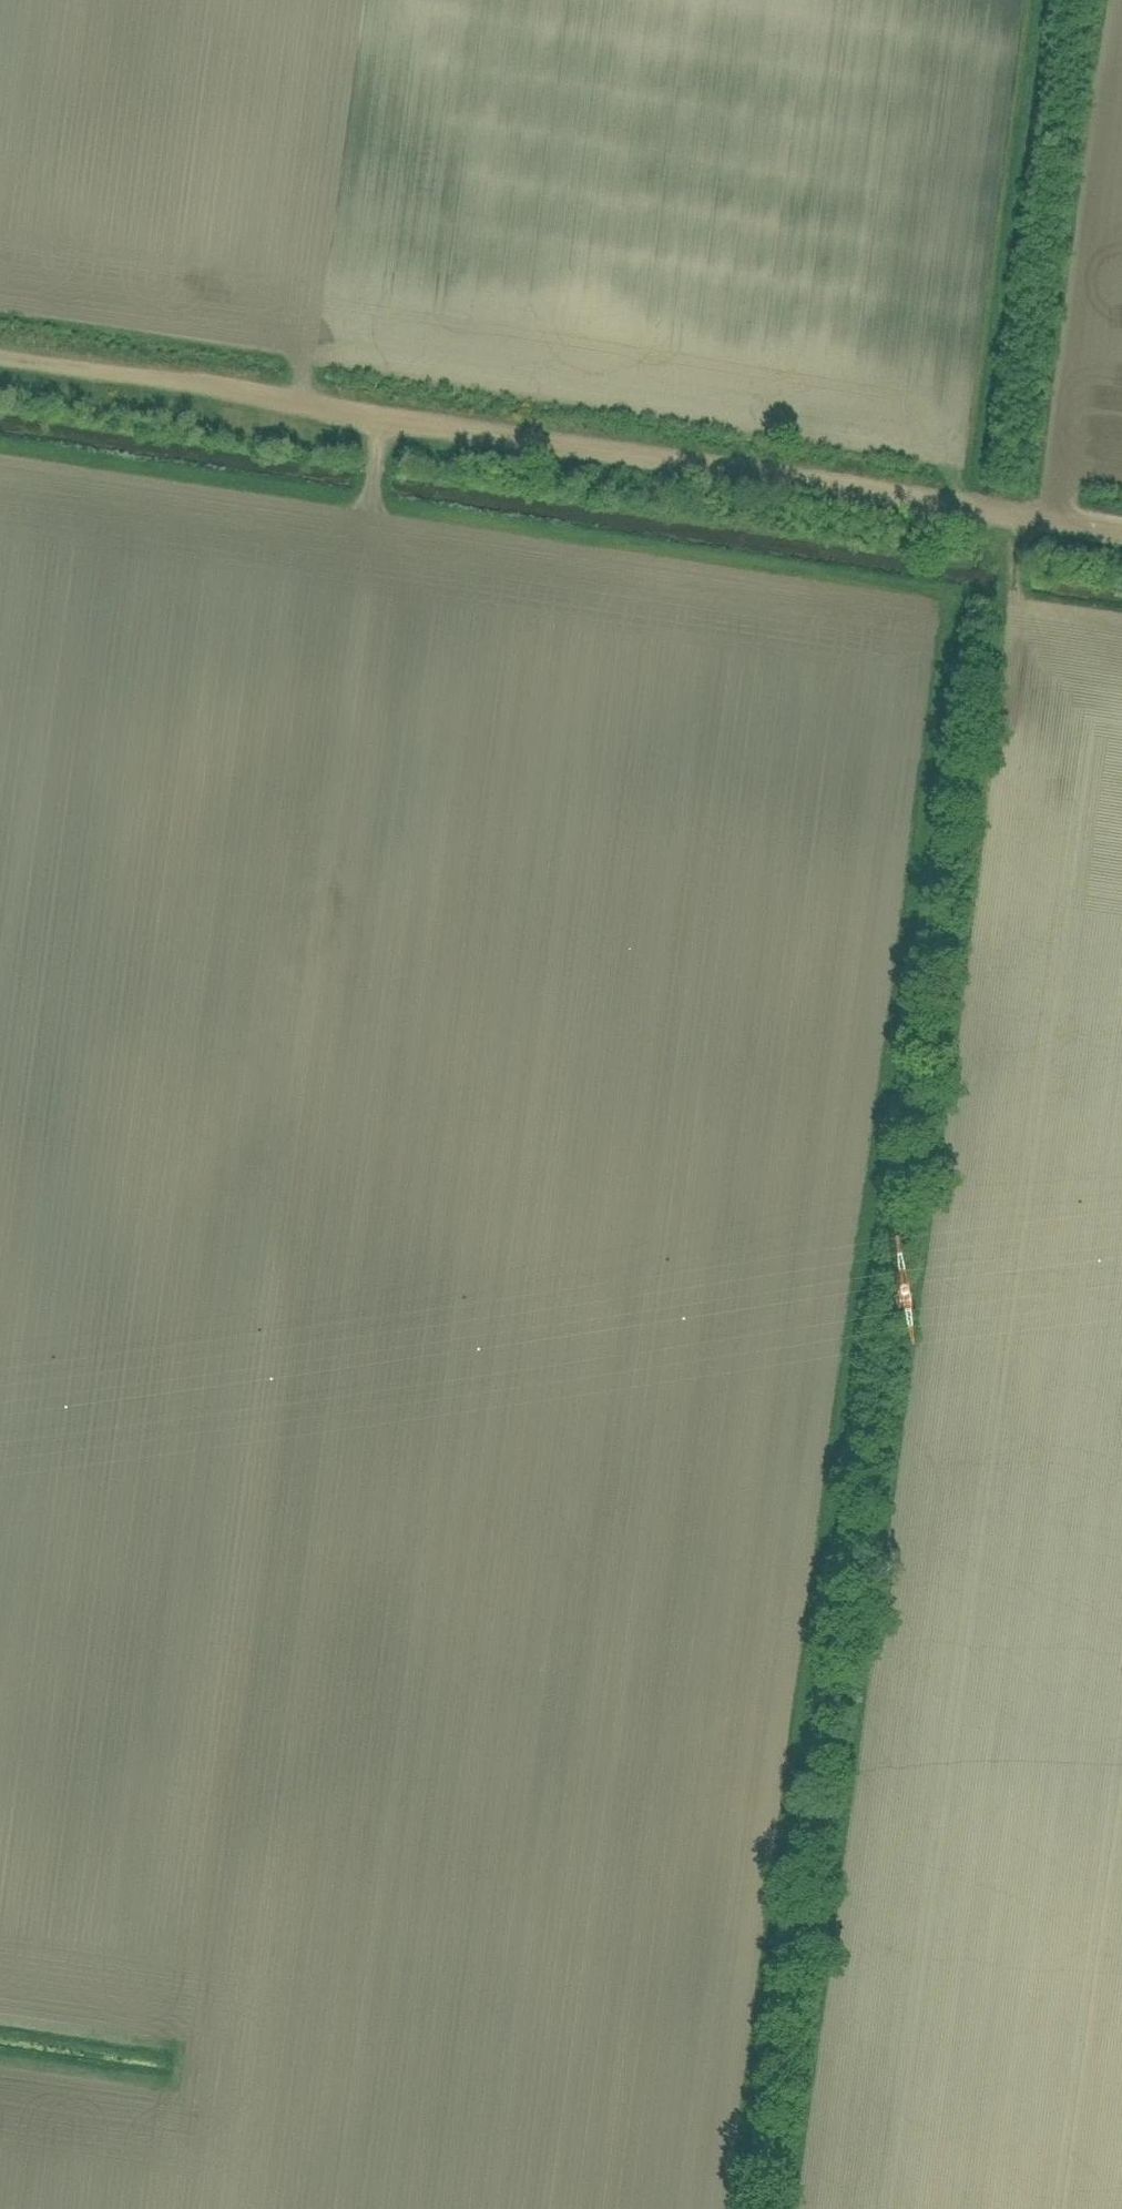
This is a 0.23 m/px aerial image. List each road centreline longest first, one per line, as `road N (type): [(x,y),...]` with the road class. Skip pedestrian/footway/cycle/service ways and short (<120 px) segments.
road 1 (track): [(0,350),(1121,529)]

